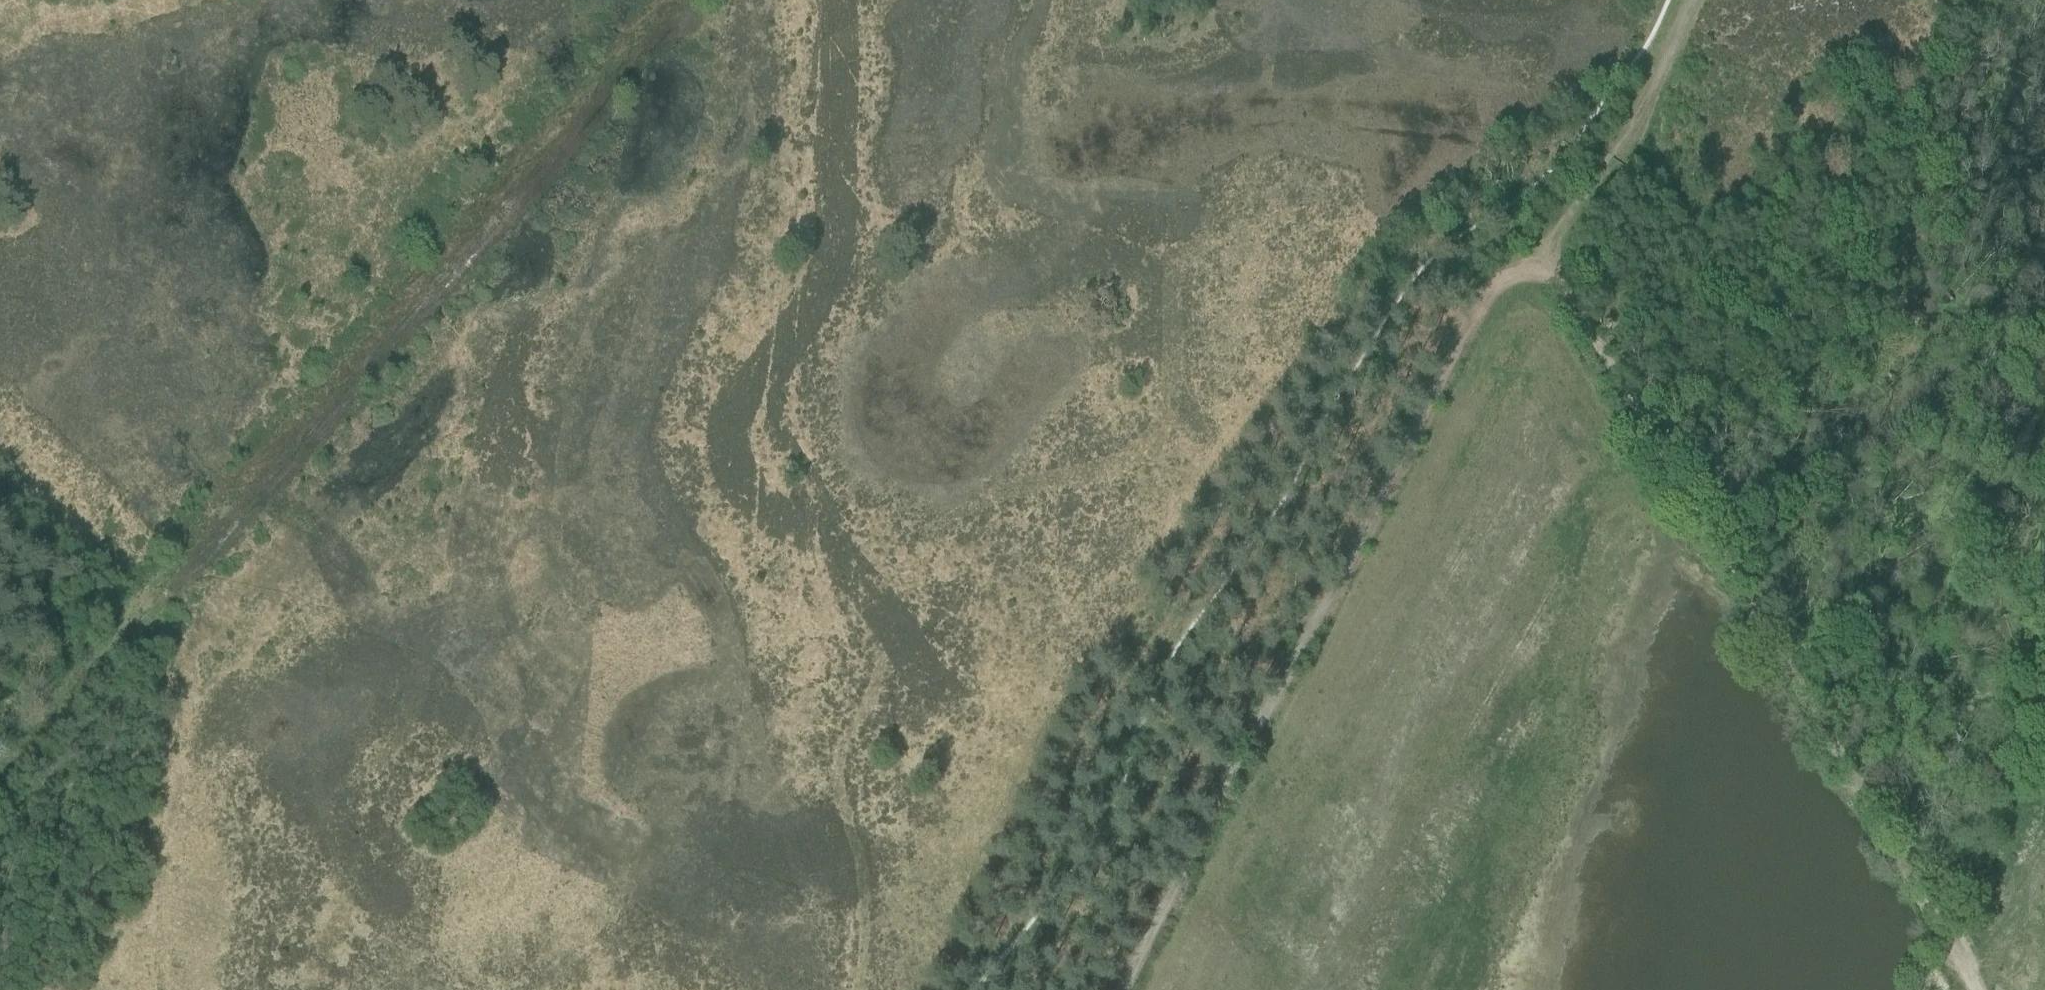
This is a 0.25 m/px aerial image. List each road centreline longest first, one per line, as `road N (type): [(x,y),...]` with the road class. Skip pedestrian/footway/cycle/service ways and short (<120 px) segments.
road 1 (track): [(1523,259),(1963,989)]
road 2 (track): [(1523,259),(1492,280),(1114,989)]
road 3 (track): [(1680,0),(1597,185),(1523,259)]

